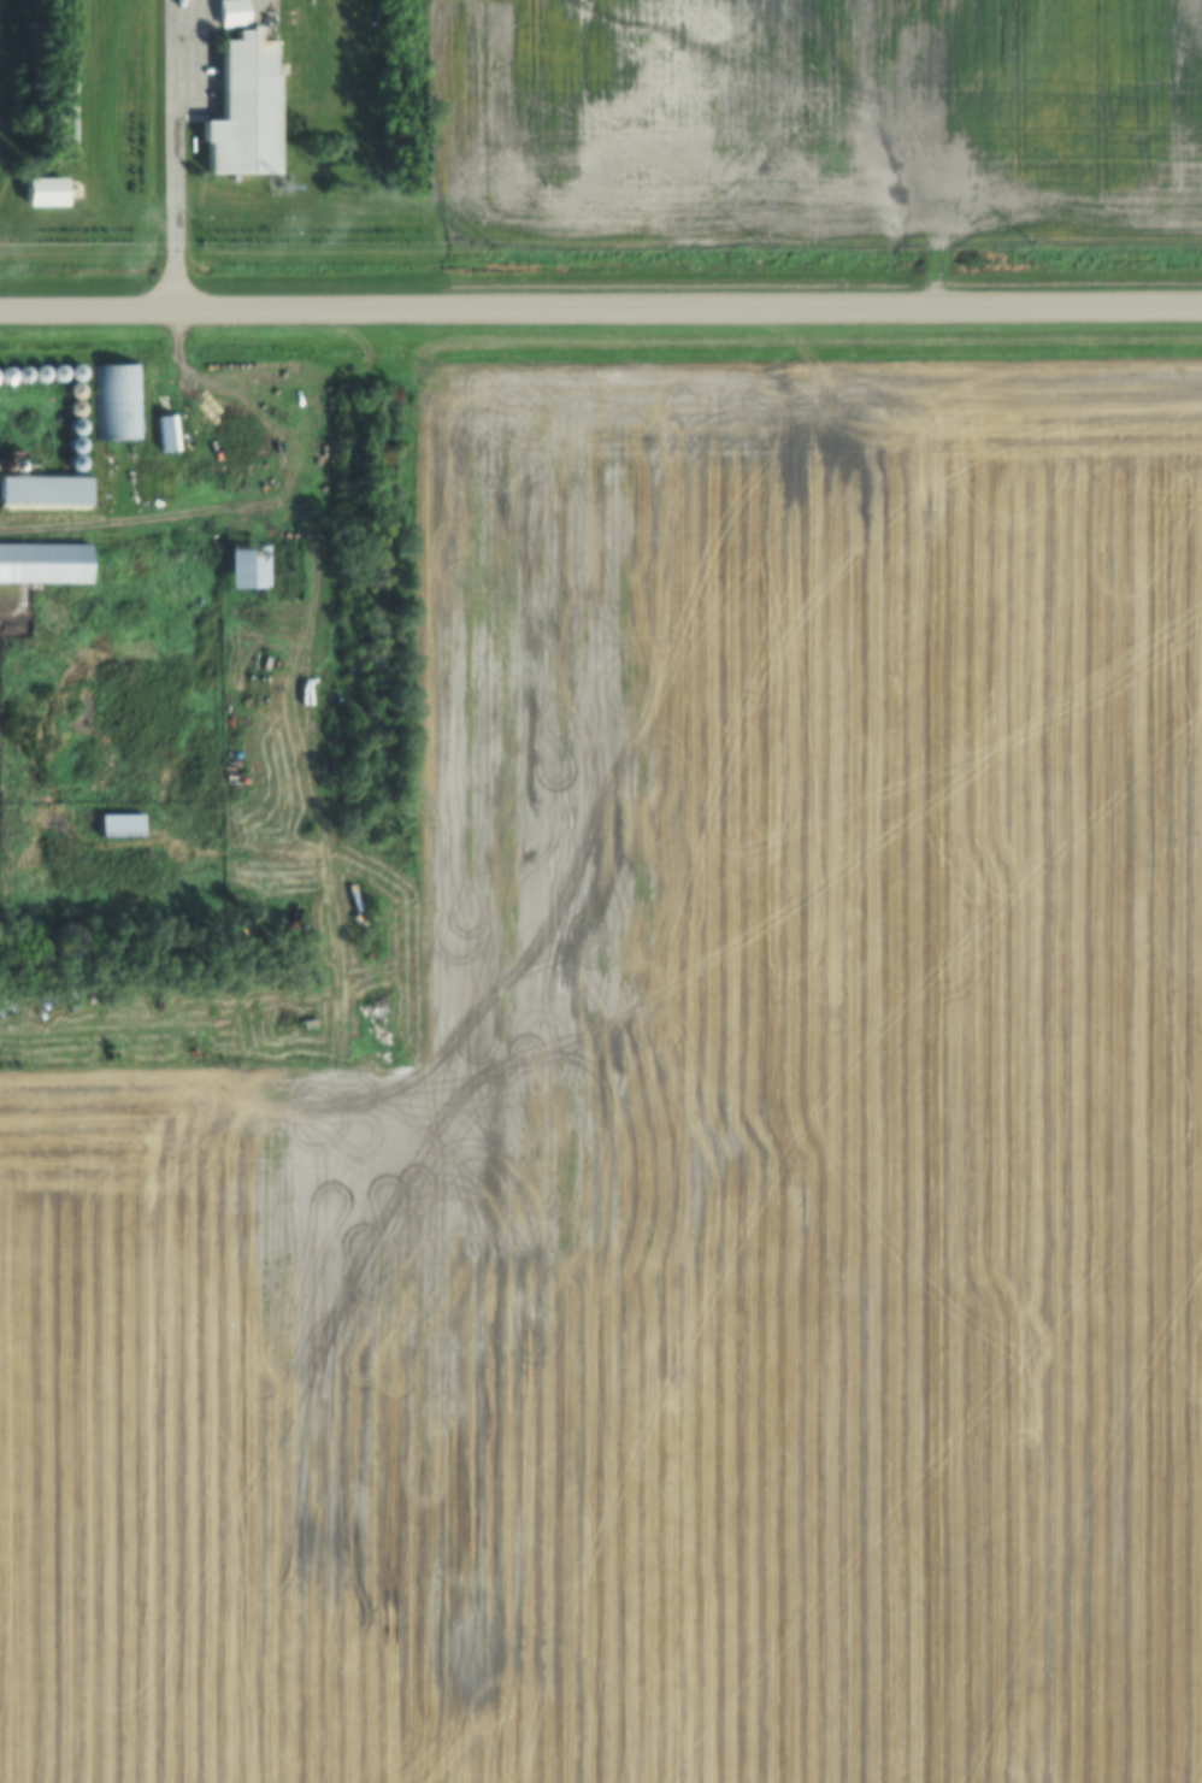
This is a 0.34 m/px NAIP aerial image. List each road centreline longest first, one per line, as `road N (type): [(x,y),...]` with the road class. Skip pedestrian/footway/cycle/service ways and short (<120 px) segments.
road 1 (tertiary): [(0,311),(1201,305)]

